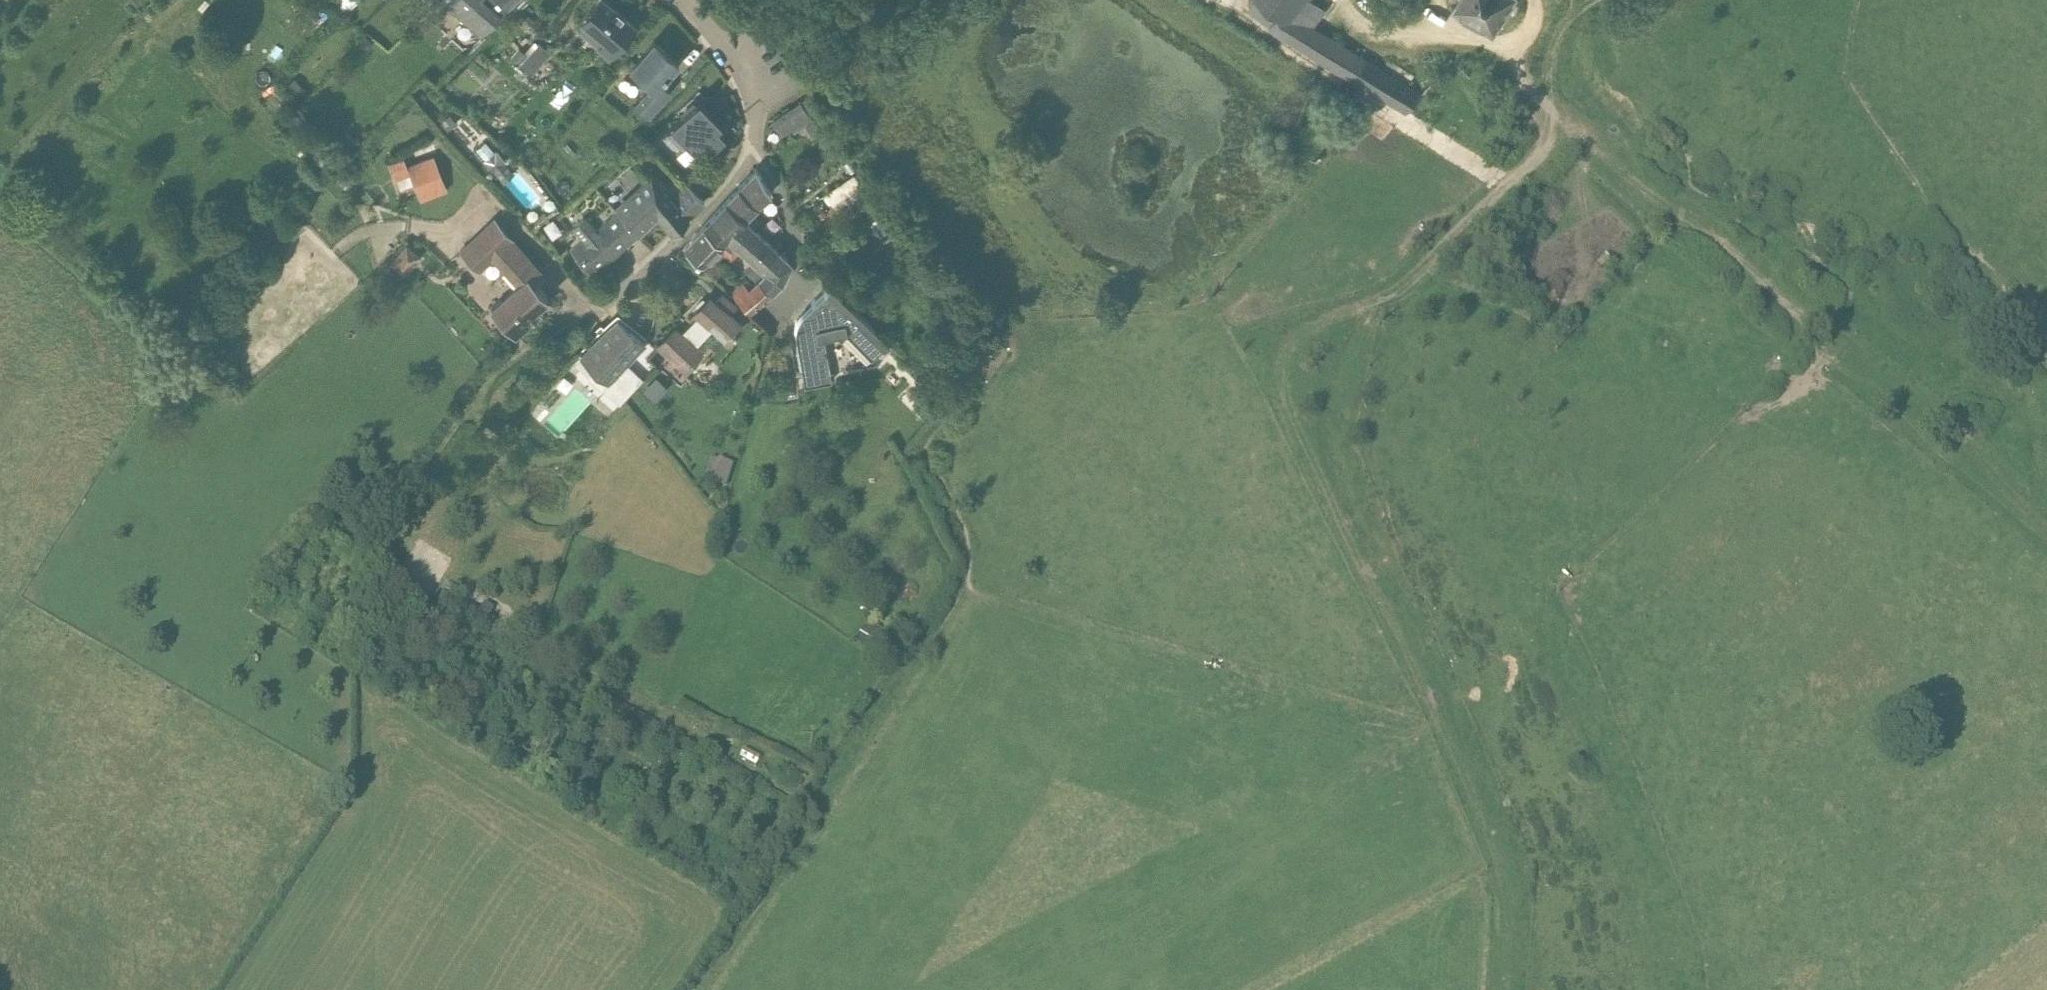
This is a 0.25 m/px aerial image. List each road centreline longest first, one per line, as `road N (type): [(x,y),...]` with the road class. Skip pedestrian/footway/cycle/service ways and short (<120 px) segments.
road 1 (track): [(1562,126),(1362,316),(1339,353),(1325,425),(1336,493),(1489,833),(1512,989)]
road 2 (track): [(2046,540),(1928,441),(1831,341),(1562,126)]

